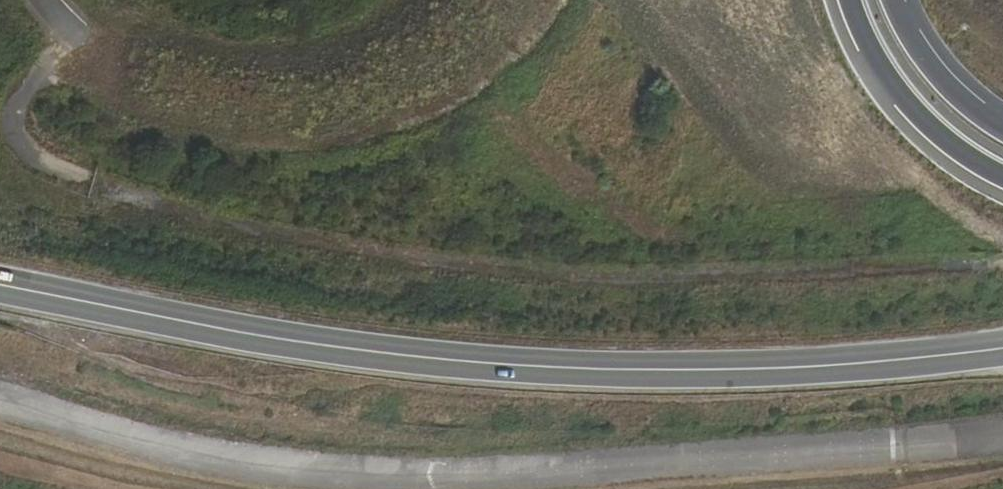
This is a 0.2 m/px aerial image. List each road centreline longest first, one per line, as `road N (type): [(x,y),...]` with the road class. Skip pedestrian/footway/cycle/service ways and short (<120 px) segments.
road 1 (track): [(93,56),(37,77),(13,104),(13,133),(30,154),(125,193),(281,233),(513,274),(1002,264)]
road 2 (secondary): [(1002,345),(835,369),(454,372),(0,284)]
road 3 (trunk): [(851,0),(890,81),(941,137),(1002,174)]
road 4 (trunk): [(1002,126),(939,73),(894,0)]

